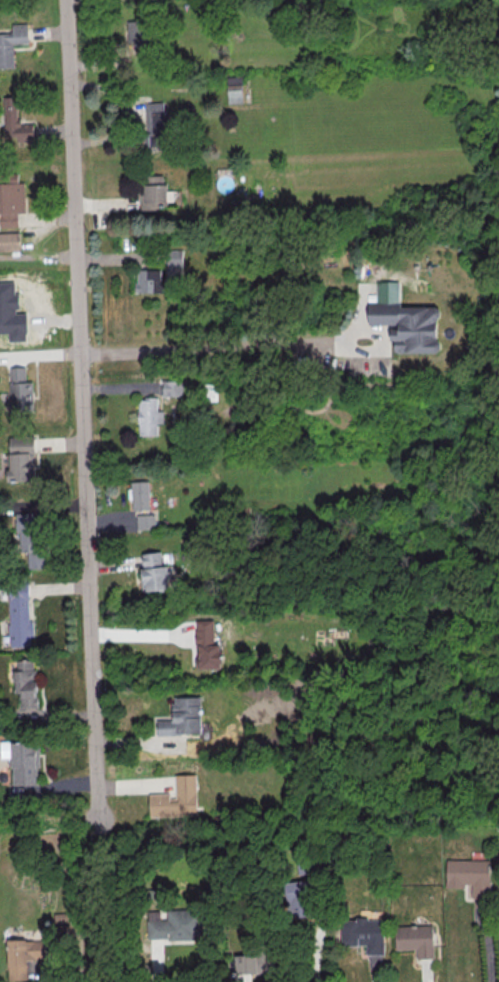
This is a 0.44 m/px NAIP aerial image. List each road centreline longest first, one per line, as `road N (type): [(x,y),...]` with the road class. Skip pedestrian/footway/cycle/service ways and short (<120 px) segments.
road 1 (residential): [(96,821),(64,0)]

